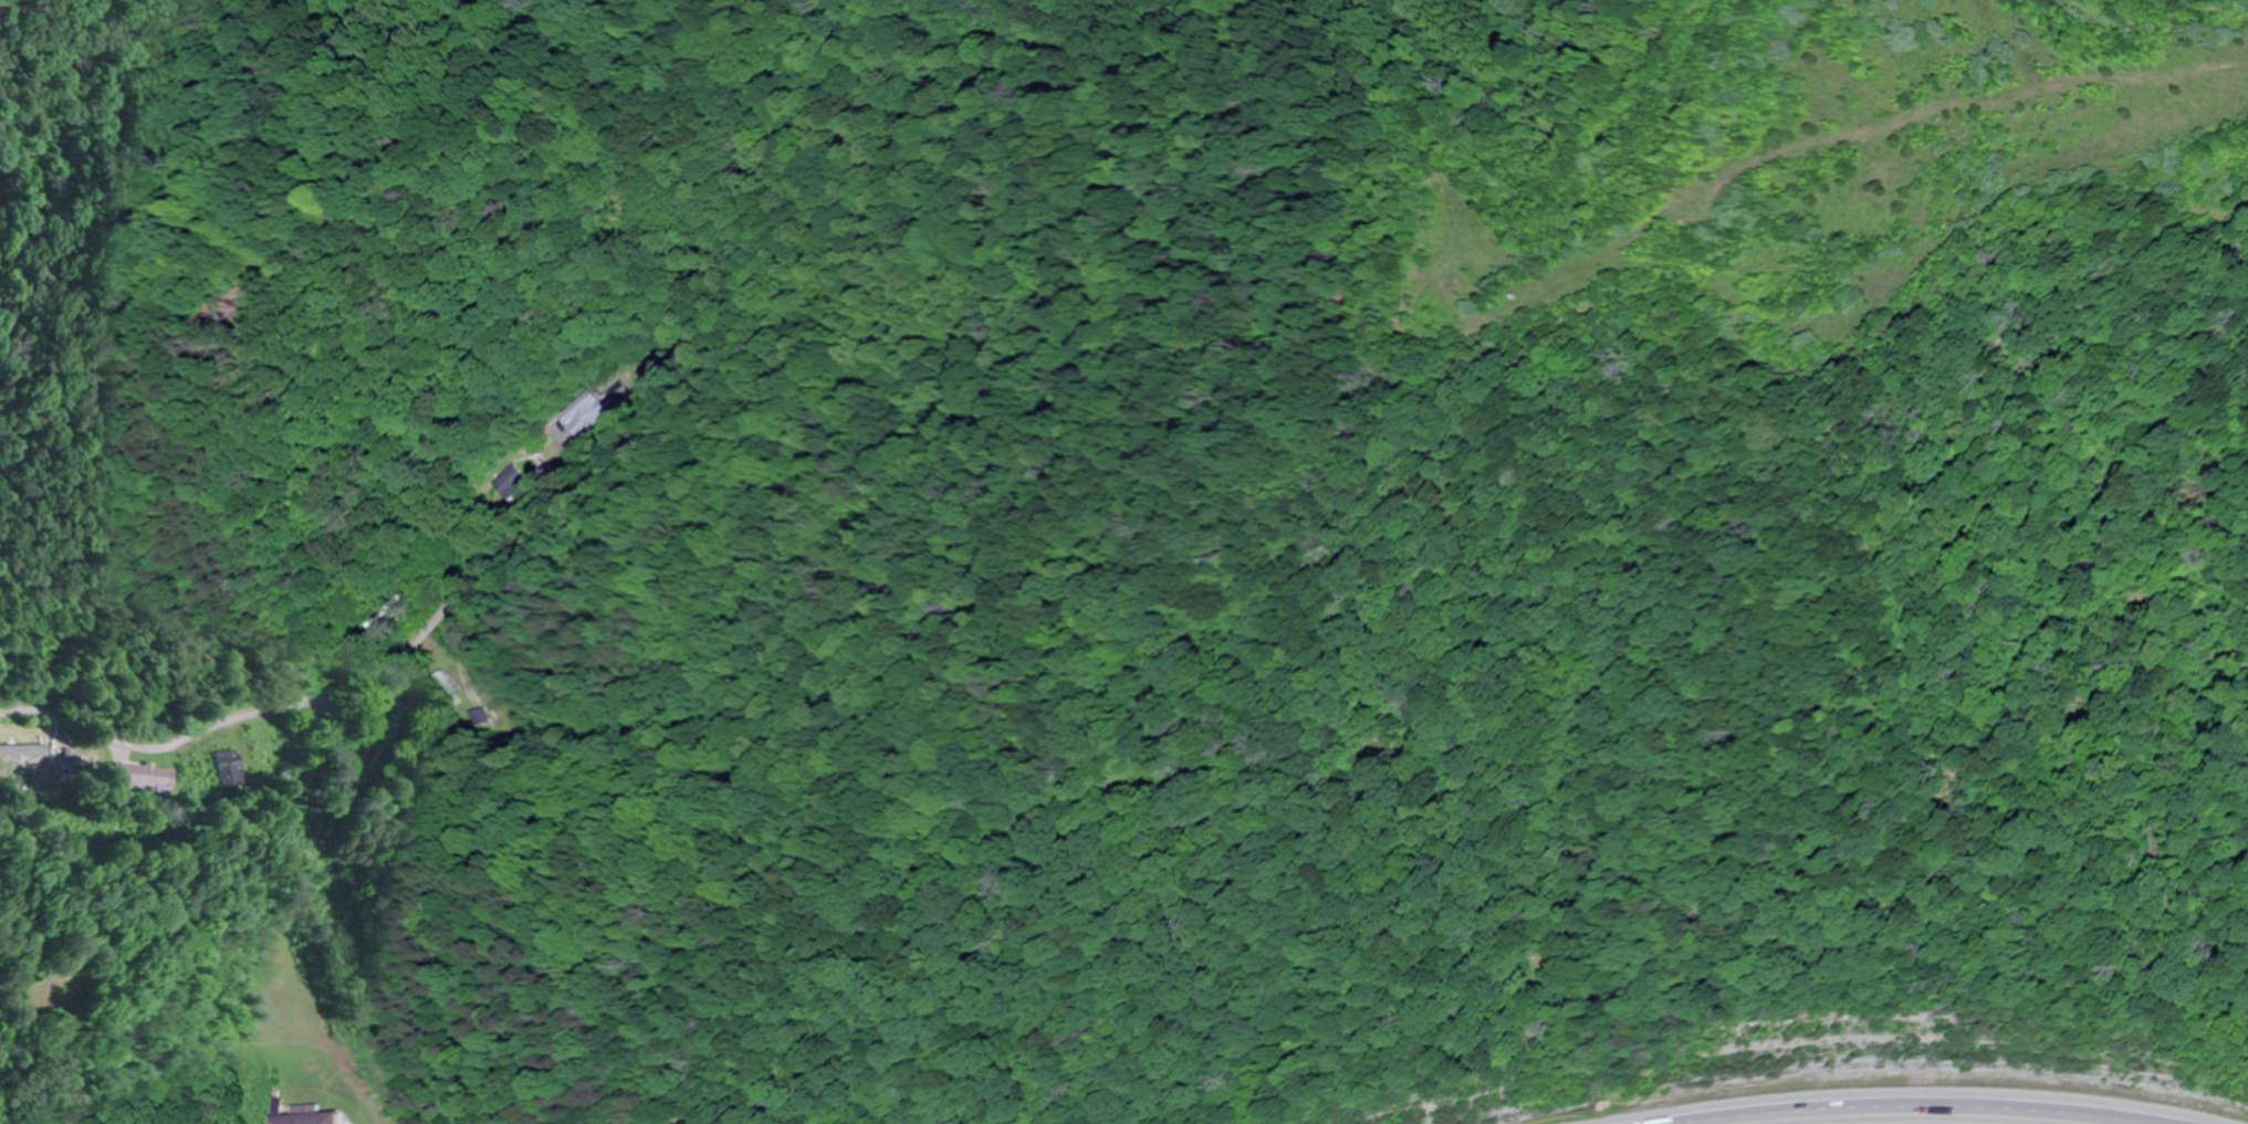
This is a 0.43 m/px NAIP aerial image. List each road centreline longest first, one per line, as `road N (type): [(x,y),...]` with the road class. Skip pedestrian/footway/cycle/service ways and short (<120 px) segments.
road 1 (trunk): [(2161,1123),(1937,1103),(1806,1106),(1645,1123)]
road 2 (residential): [(0,723),(168,754),(196,750),(263,719),(325,711),(377,681)]

